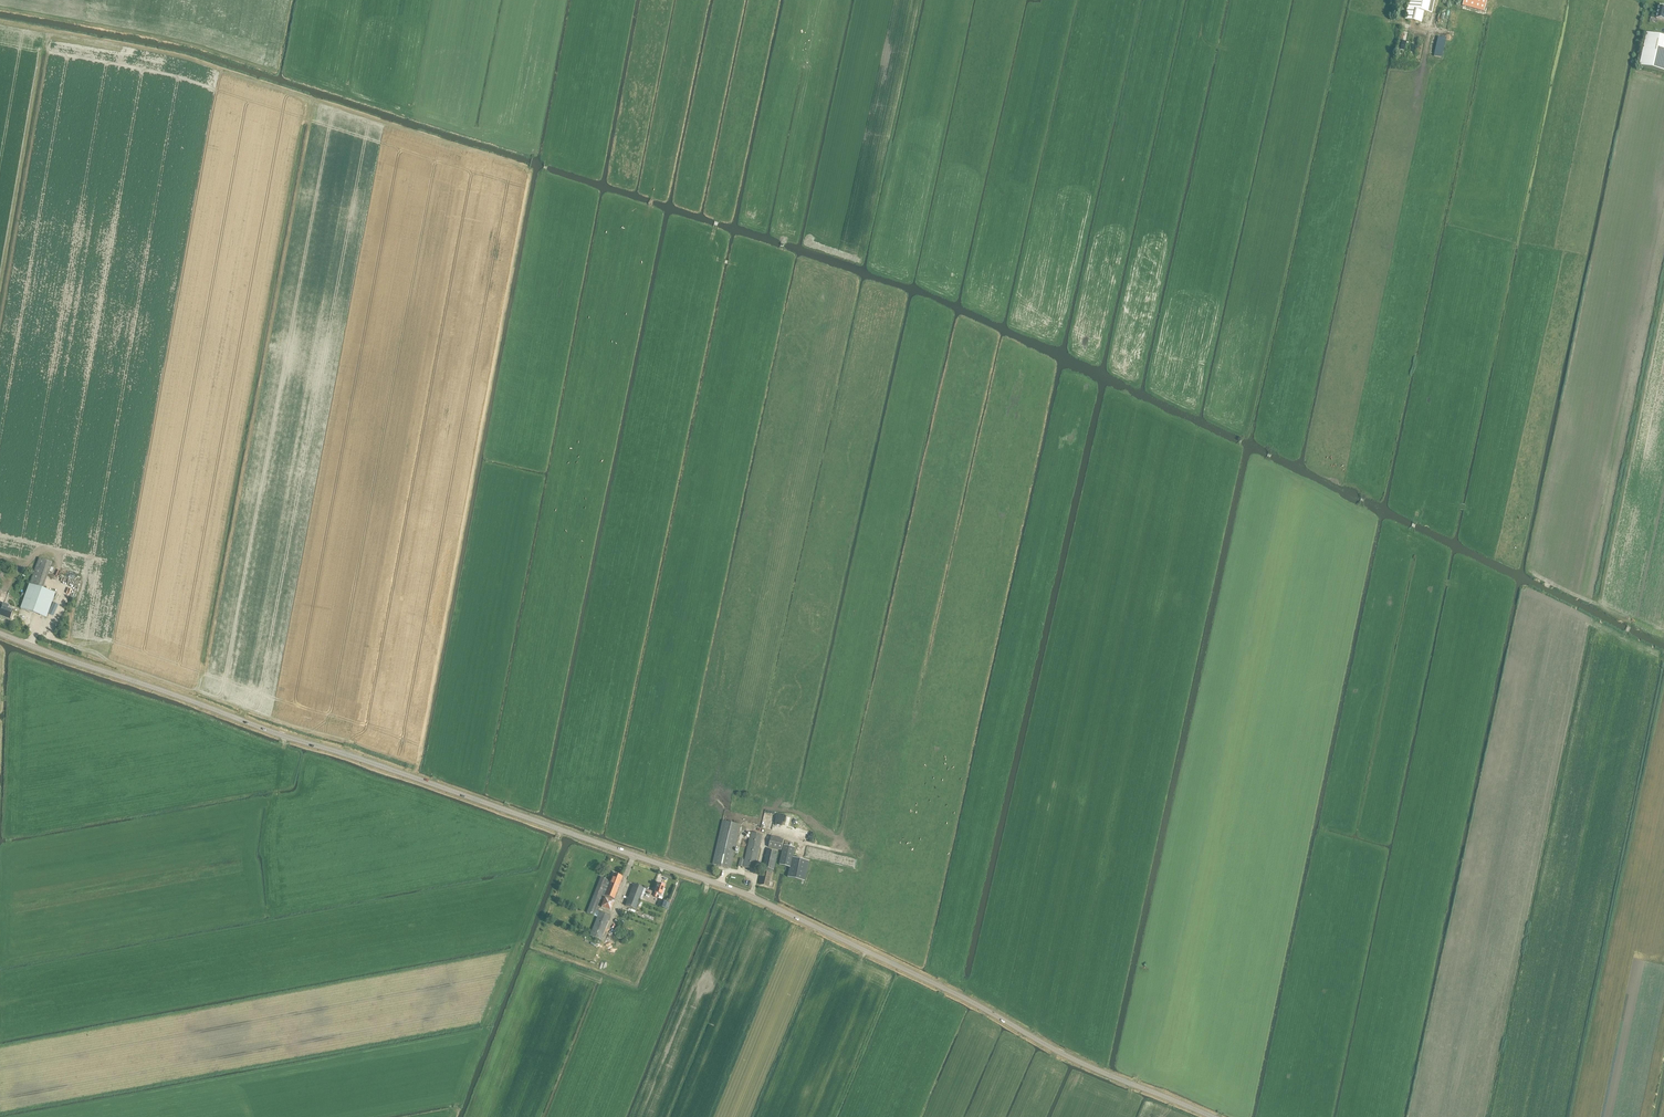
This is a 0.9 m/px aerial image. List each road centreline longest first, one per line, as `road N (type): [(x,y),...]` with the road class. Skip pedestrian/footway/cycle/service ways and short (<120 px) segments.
road 1 (tertiary): [(1213,1116),(1073,1059),(776,905),(0,634)]
road 2 (track): [(474,1053),(561,828)]

